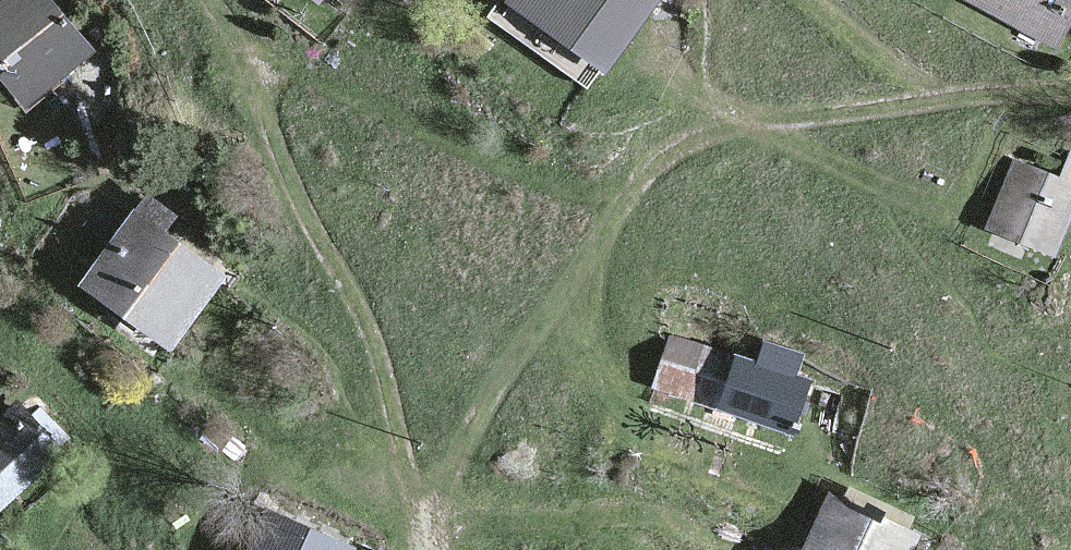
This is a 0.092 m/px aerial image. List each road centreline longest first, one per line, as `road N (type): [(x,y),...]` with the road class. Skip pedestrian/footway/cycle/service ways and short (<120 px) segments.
road 1 (track): [(424,549),(369,351),(265,152)]

